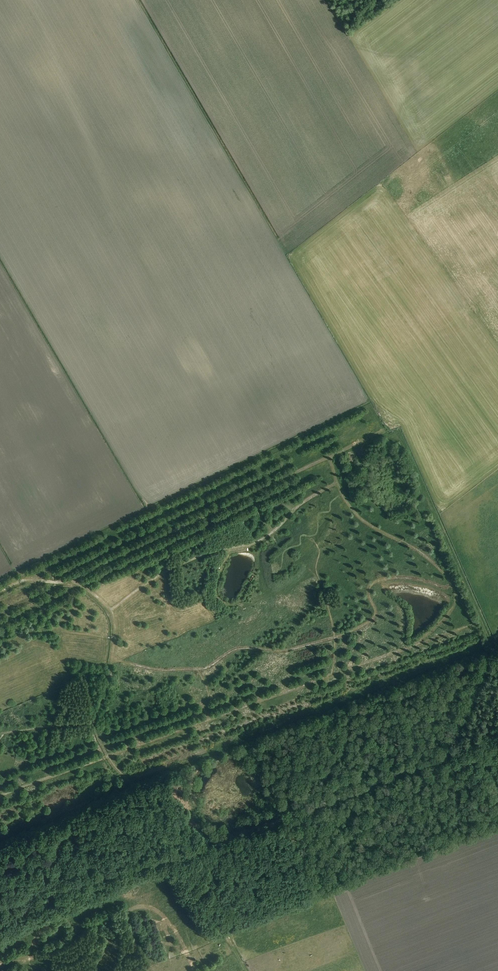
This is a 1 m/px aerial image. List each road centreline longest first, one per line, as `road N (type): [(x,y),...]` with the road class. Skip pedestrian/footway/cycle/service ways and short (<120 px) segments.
road 1 (track): [(0,795),(418,644),(455,602),(448,576),(430,559),(343,500),(327,458),(72,580),(26,580),(0,591)]
road 2 (track): [(0,904),(282,819),(497,732)]
road 3 (track): [(176,852),(98,739),(114,618),(72,580)]
road 4 (track): [(111,610),(186,562),(264,538),(337,483)]

